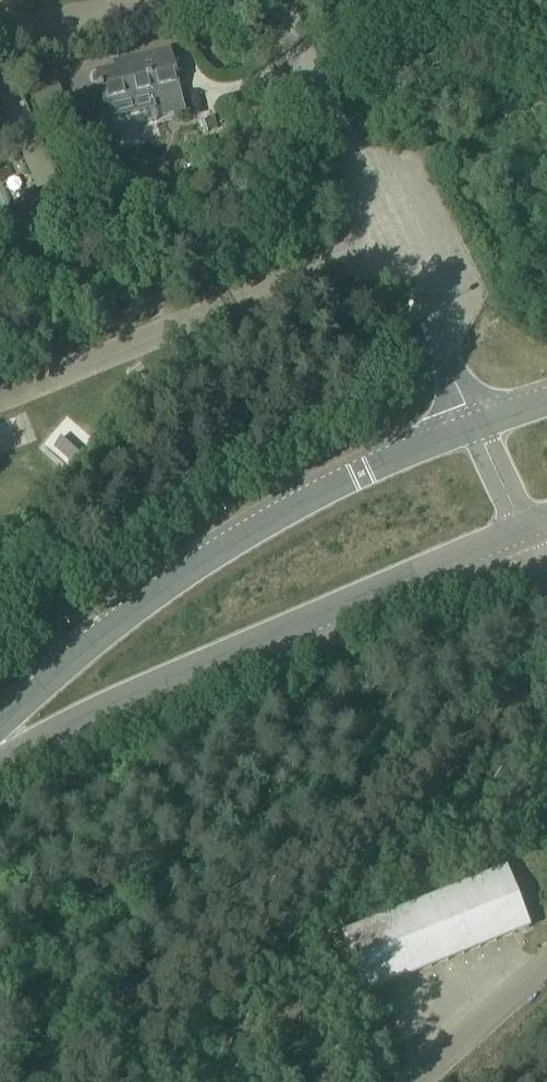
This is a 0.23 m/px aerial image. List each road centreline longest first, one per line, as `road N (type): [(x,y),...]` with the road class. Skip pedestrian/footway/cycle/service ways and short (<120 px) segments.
road 1 (tertiary): [(0,765),(523,529)]
road 2 (tertiary): [(475,426),(310,499),(172,581),(0,722)]
road 3 (unclassified): [(475,426),(282,0)]

